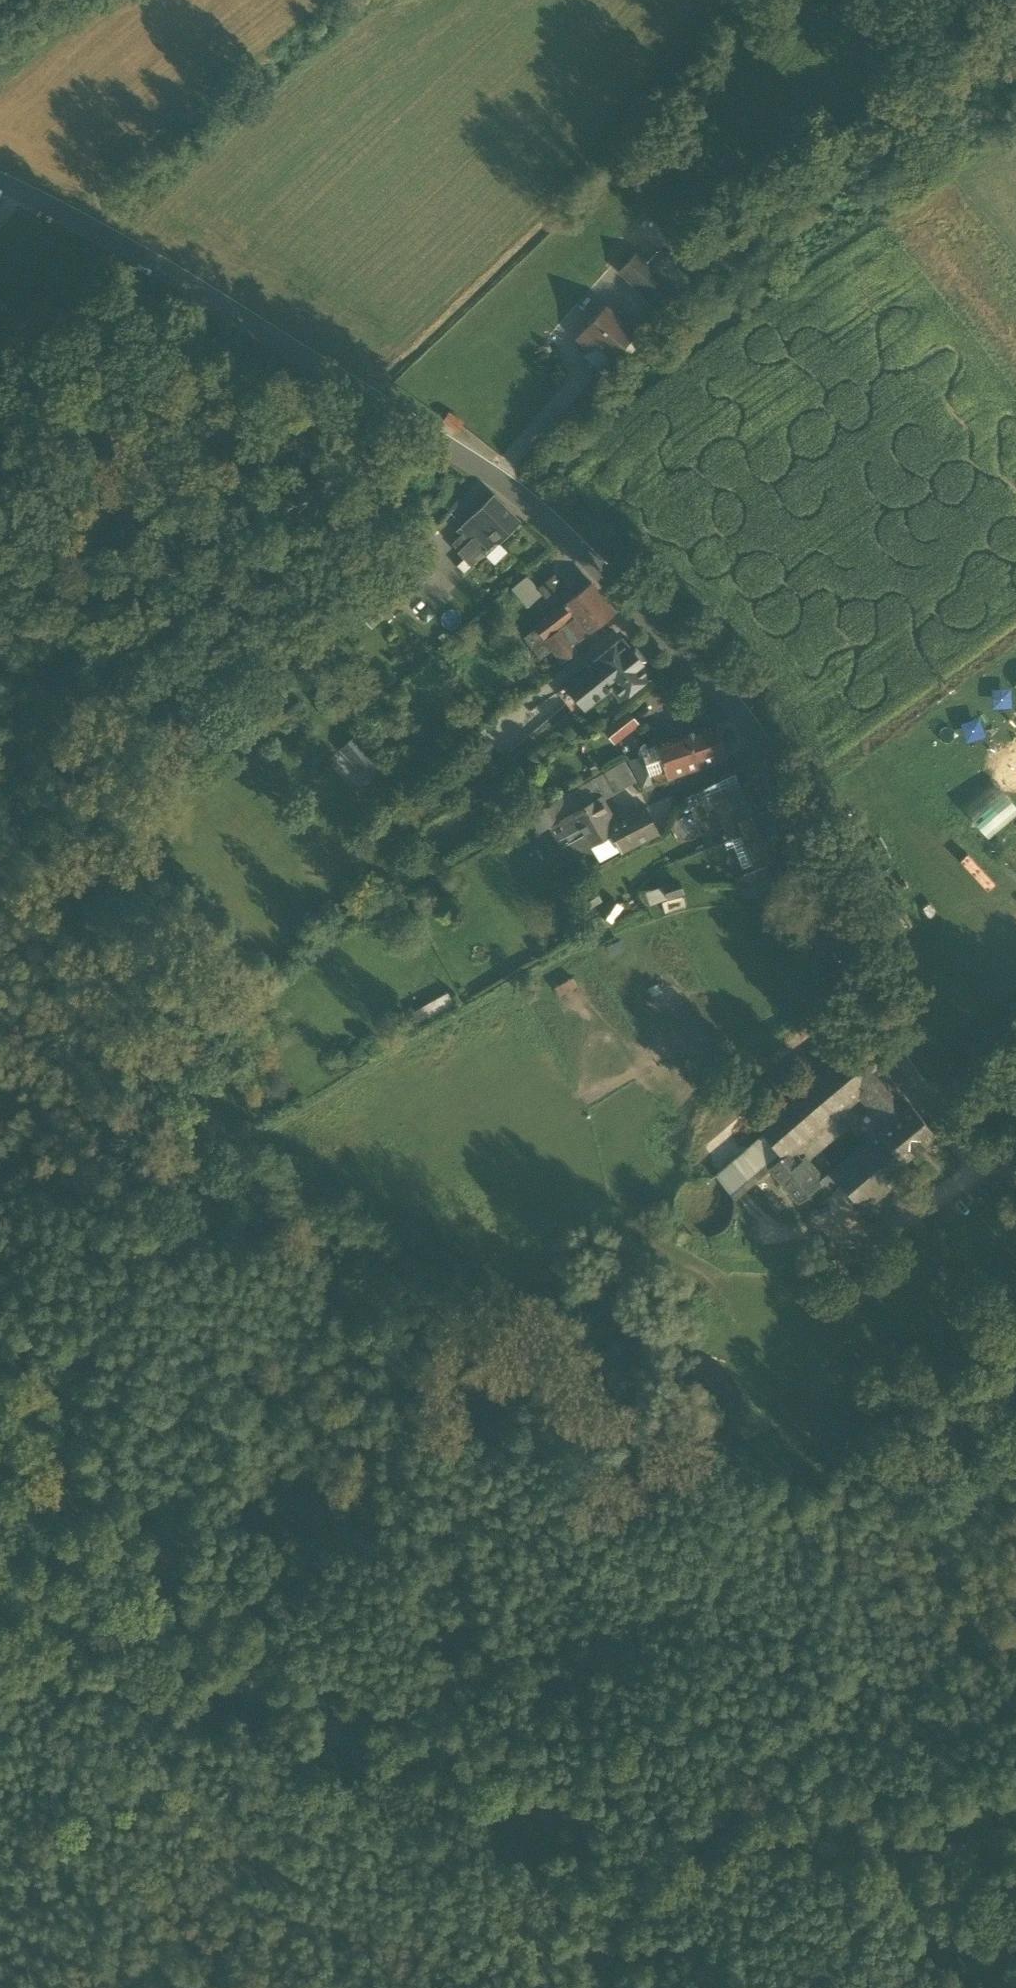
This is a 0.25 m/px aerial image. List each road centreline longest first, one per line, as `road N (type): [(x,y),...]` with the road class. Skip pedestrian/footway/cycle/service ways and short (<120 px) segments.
road 1 (tertiary): [(1015,1168),(924,1093),(890,1041),(746,724),(563,533),(467,462),(173,274),(0,193)]
road 2 (track): [(173,274),(0,435)]

